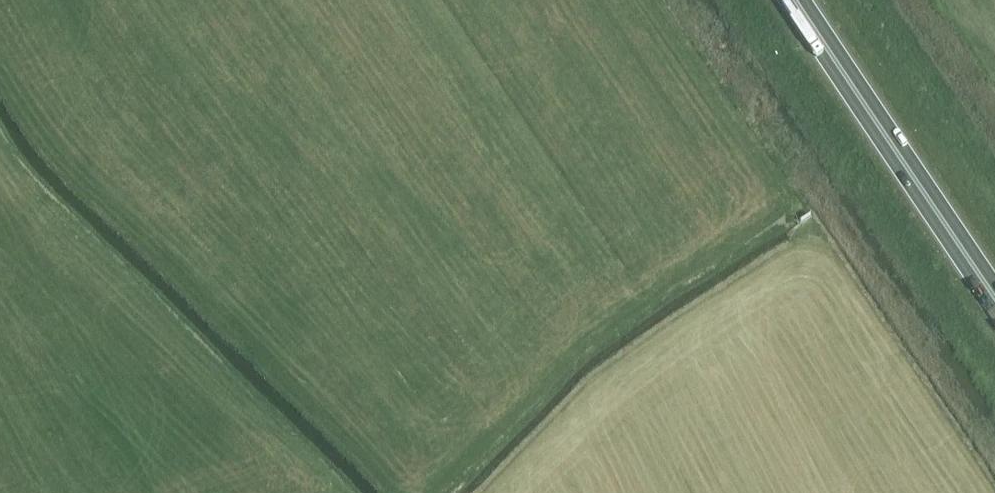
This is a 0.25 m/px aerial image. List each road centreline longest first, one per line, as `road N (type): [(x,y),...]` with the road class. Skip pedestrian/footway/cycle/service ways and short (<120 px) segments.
road 1 (trunk): [(994,287),(802,0)]

